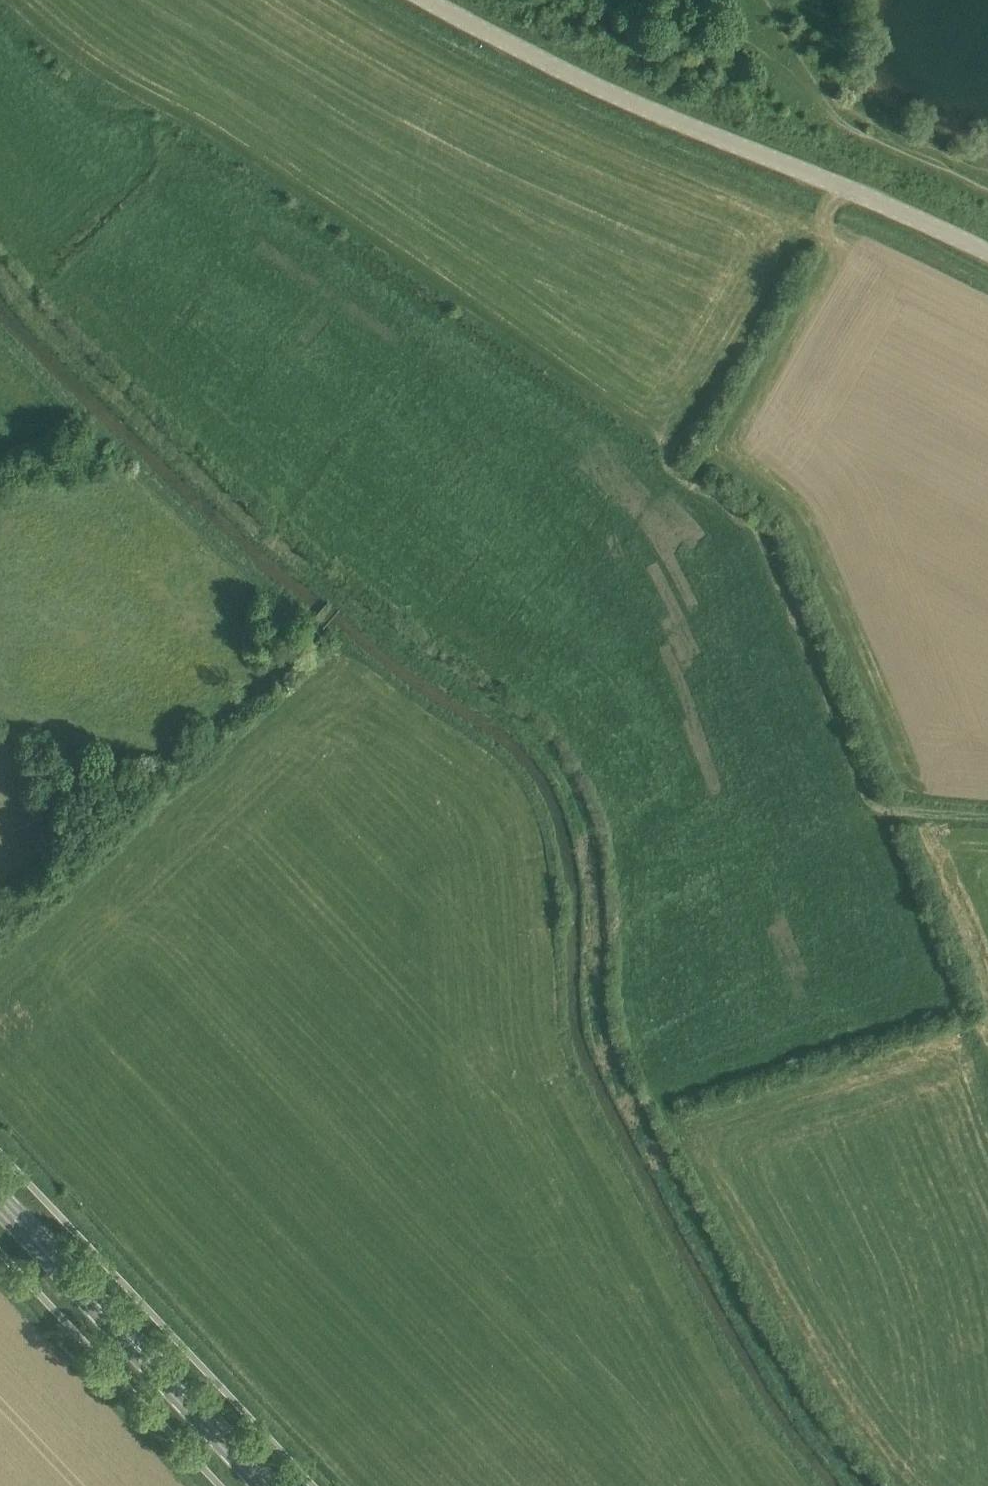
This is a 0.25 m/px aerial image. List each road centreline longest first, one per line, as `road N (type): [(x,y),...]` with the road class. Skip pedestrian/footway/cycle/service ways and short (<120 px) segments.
road 1 (unclassified): [(987,253),(525,53),(423,0)]
road 2 (primary): [(267,1485),(0,1203)]

